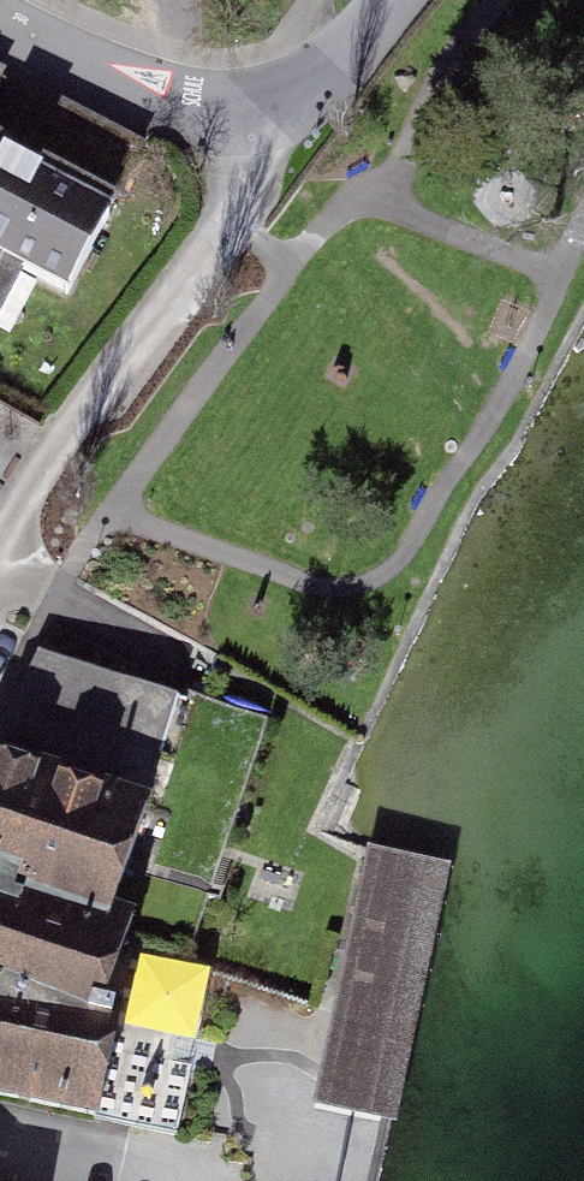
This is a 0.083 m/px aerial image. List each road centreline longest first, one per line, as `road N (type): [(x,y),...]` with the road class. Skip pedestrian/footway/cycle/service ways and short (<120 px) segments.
road 1 (residential): [(0,551),(275,143)]
road 2 (residential): [(0,8),(275,143)]
road 3 (residential): [(275,143),(392,0)]

